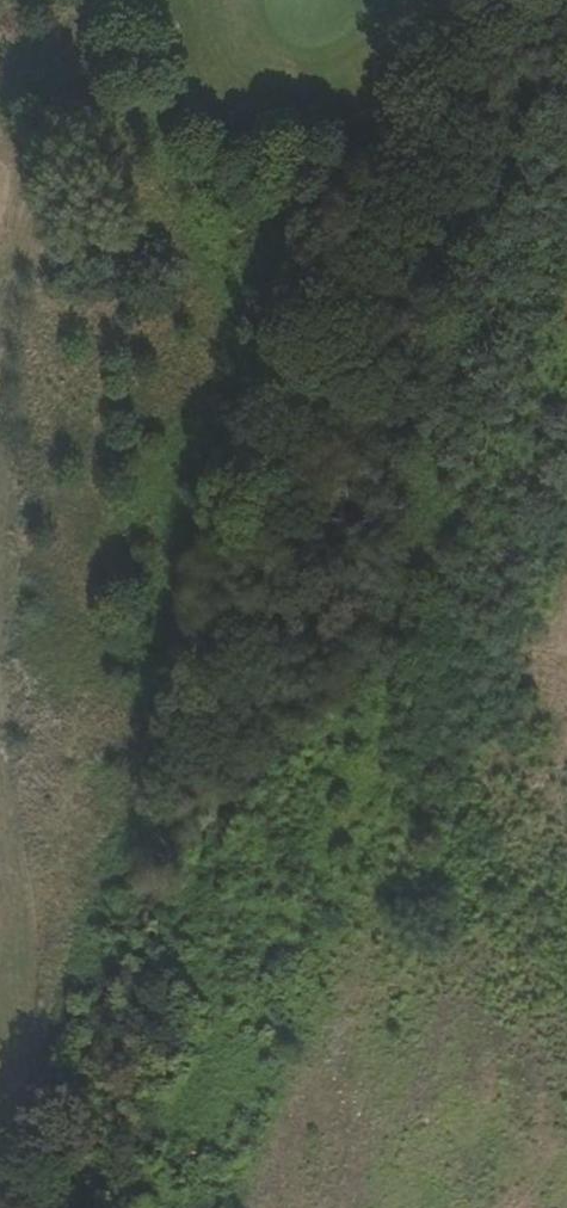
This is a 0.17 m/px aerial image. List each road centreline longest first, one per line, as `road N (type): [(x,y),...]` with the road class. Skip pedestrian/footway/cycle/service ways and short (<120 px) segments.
road 1 (track): [(75,1207),(525,0)]

